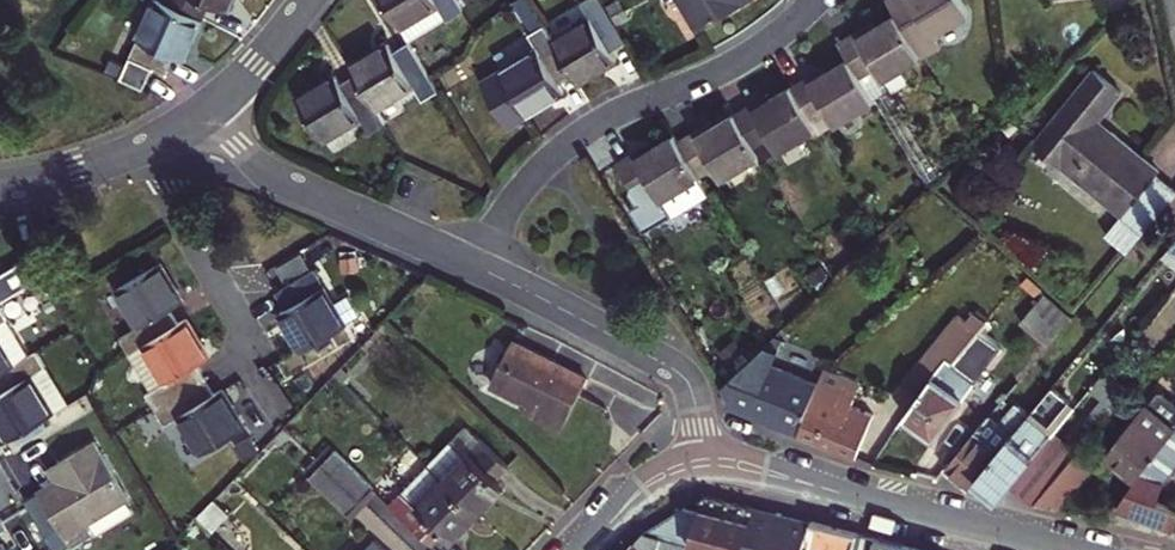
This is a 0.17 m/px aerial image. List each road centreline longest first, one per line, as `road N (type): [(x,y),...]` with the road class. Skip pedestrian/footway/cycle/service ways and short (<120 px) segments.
road 1 (residential): [(476,267),(510,208),(570,144),(620,112),(746,58),(815,0)]
road 2 (residential): [(706,462),(1075,549)]
road 3 (residential): [(476,267),(680,370),(695,399),(706,462)]
road 4 (residential): [(208,111),(265,167),(476,267)]
road 5 (residential): [(145,145),(250,342),(220,360)]
road 6 (residential): [(582,549),(652,479),(706,462)]
road 7 (residential): [(145,145),(0,187)]
road 8 (residential): [(308,0),(257,66),(208,111)]

